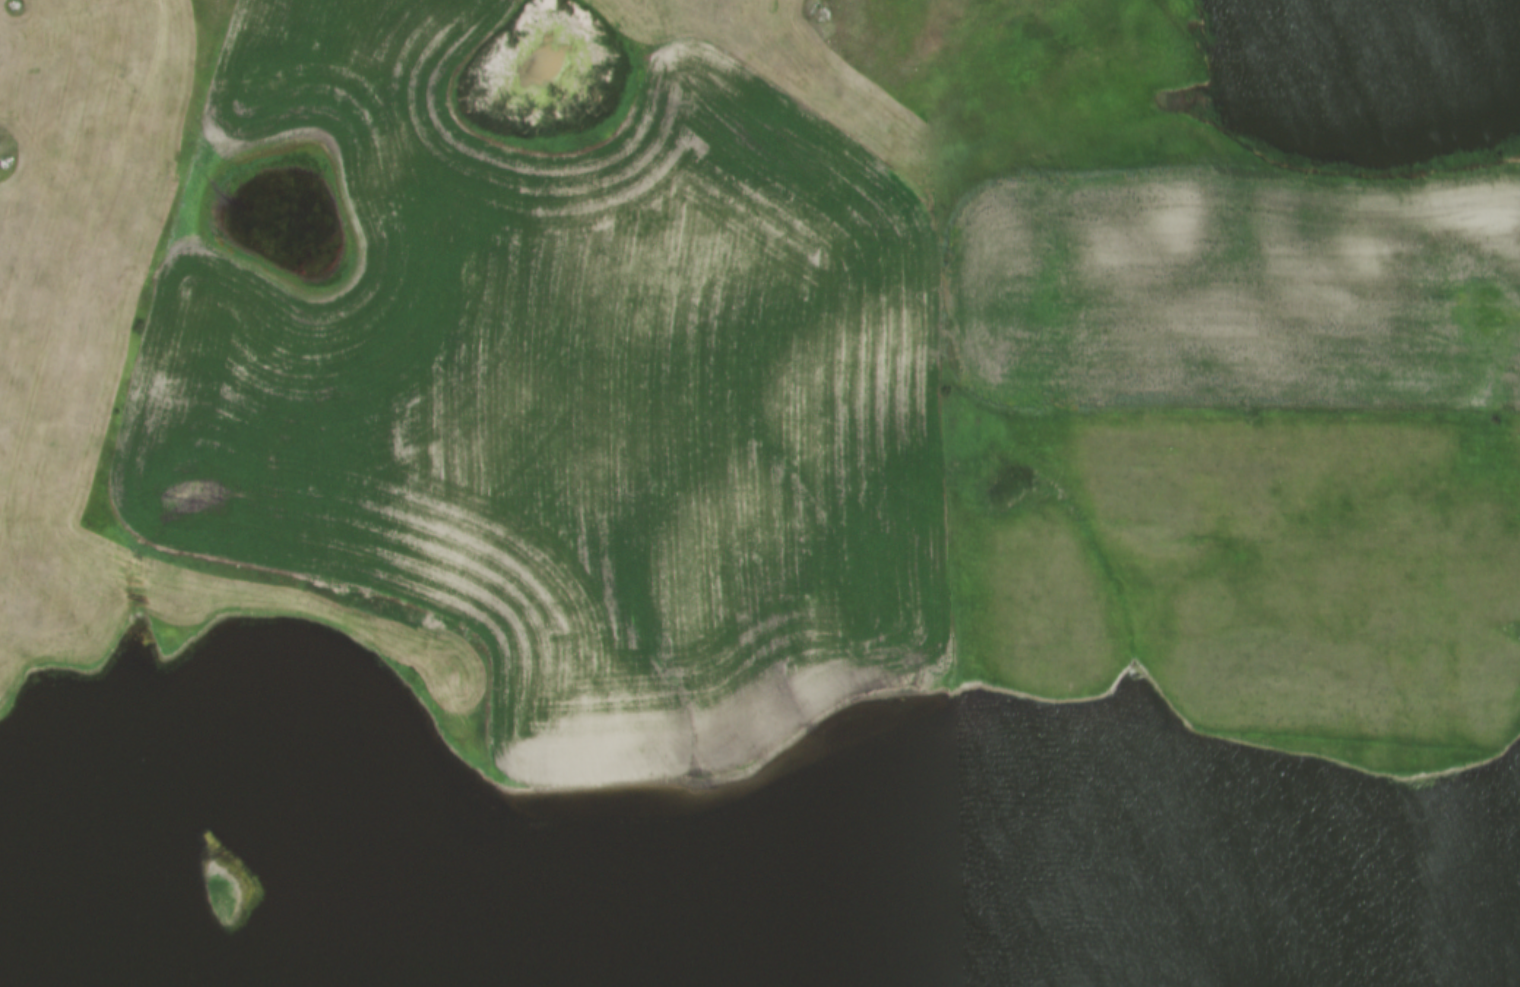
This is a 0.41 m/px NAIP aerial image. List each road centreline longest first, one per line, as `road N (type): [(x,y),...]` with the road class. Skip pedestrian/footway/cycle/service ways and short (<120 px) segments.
road 1 (track): [(1209,0),(1268,56),(1422,143),(1519,147)]

